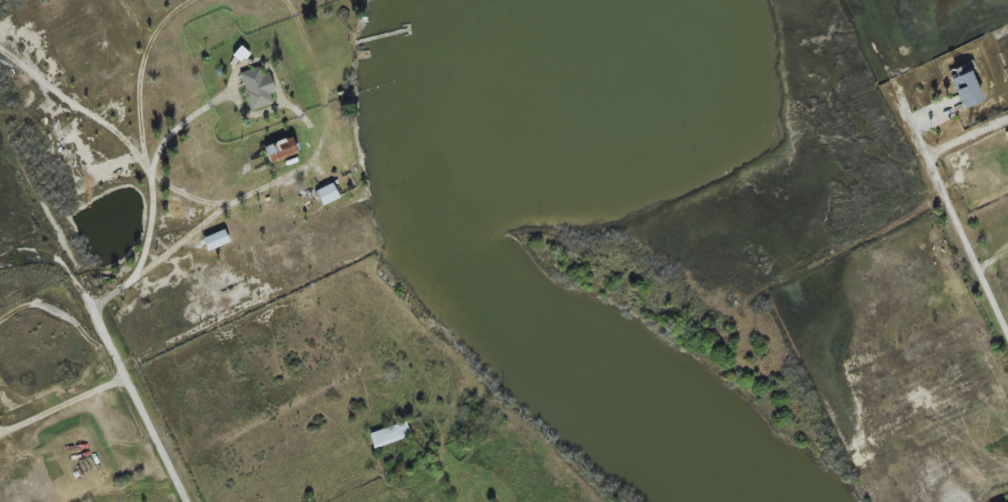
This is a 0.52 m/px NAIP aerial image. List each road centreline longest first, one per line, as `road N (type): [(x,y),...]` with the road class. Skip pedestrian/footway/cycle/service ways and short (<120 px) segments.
road 1 (residential): [(1007,334),(885,62)]
road 2 (residential): [(93,309),(209,218),(286,175),(320,169)]
road 3 (residential): [(227,93),(165,141),(153,166),(153,215),(139,276)]
road 4 (residential): [(122,369),(187,501)]
road 5 (residential): [(128,380),(0,432)]

